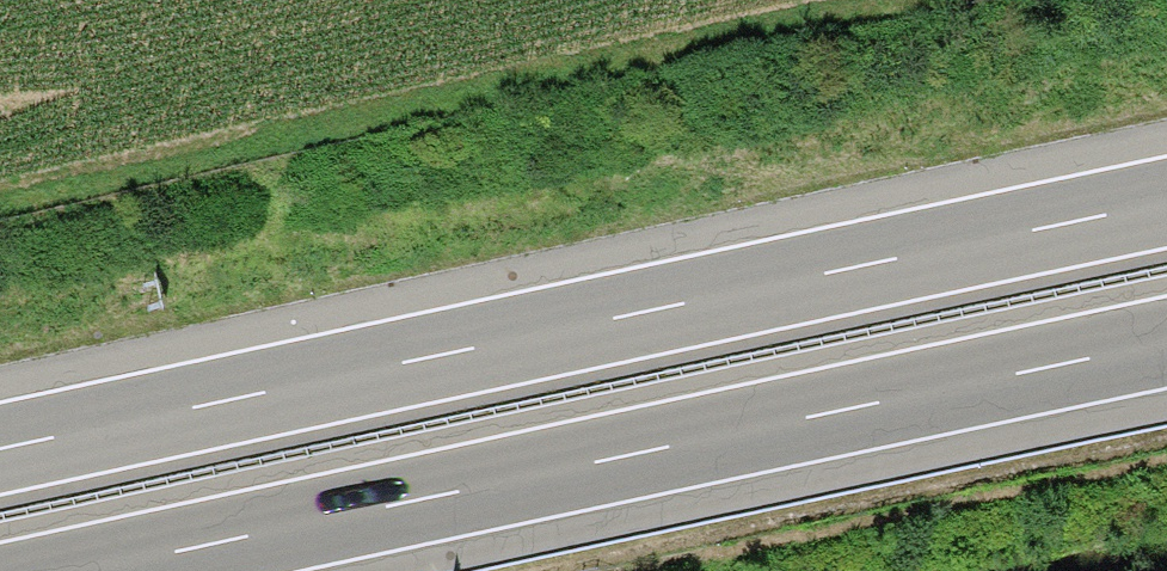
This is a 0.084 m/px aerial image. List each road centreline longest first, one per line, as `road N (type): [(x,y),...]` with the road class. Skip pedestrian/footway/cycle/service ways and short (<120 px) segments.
road 1 (motorway): [(1166,200),(0,445)]
road 2 (motorway): [(94,570),(1166,346)]

